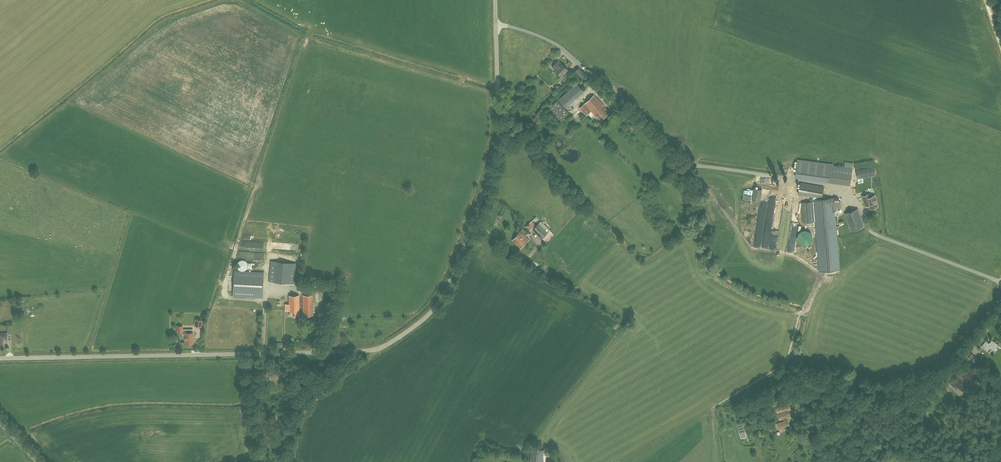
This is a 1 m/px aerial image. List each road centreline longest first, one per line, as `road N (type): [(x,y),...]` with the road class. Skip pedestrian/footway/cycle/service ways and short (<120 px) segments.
road 1 (unclassified): [(0,358),(371,351),(391,343),(441,301),(485,189),(498,143),(495,25)]
road 2 (unclassified): [(778,182),(692,169),(557,44),(495,25)]
road 3 (unclassified): [(1000,281),(874,234)]

